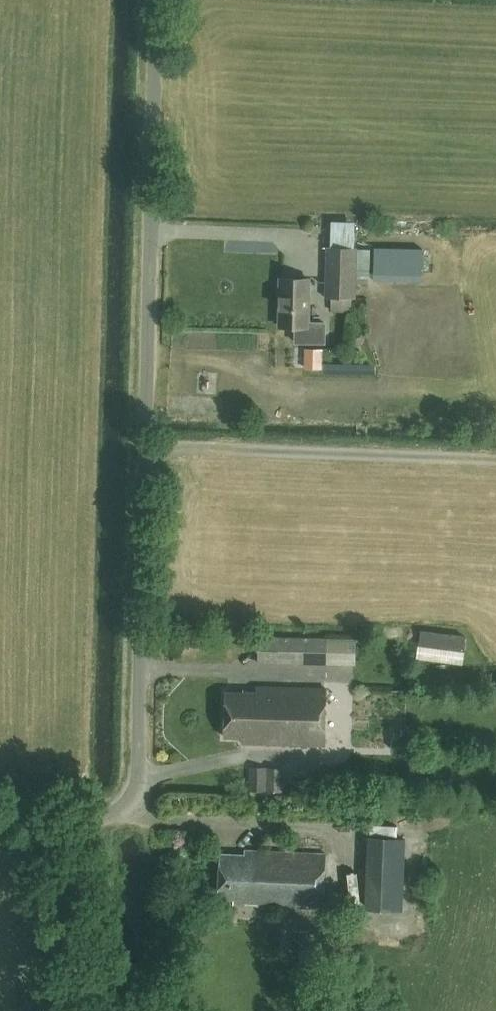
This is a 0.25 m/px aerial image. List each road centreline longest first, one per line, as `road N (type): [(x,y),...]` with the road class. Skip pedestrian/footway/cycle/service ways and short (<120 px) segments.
road 1 (unclassified): [(81,819),(113,815),(137,788),(157,0)]
road 2 (unclassified): [(75,1010),(81,819)]

